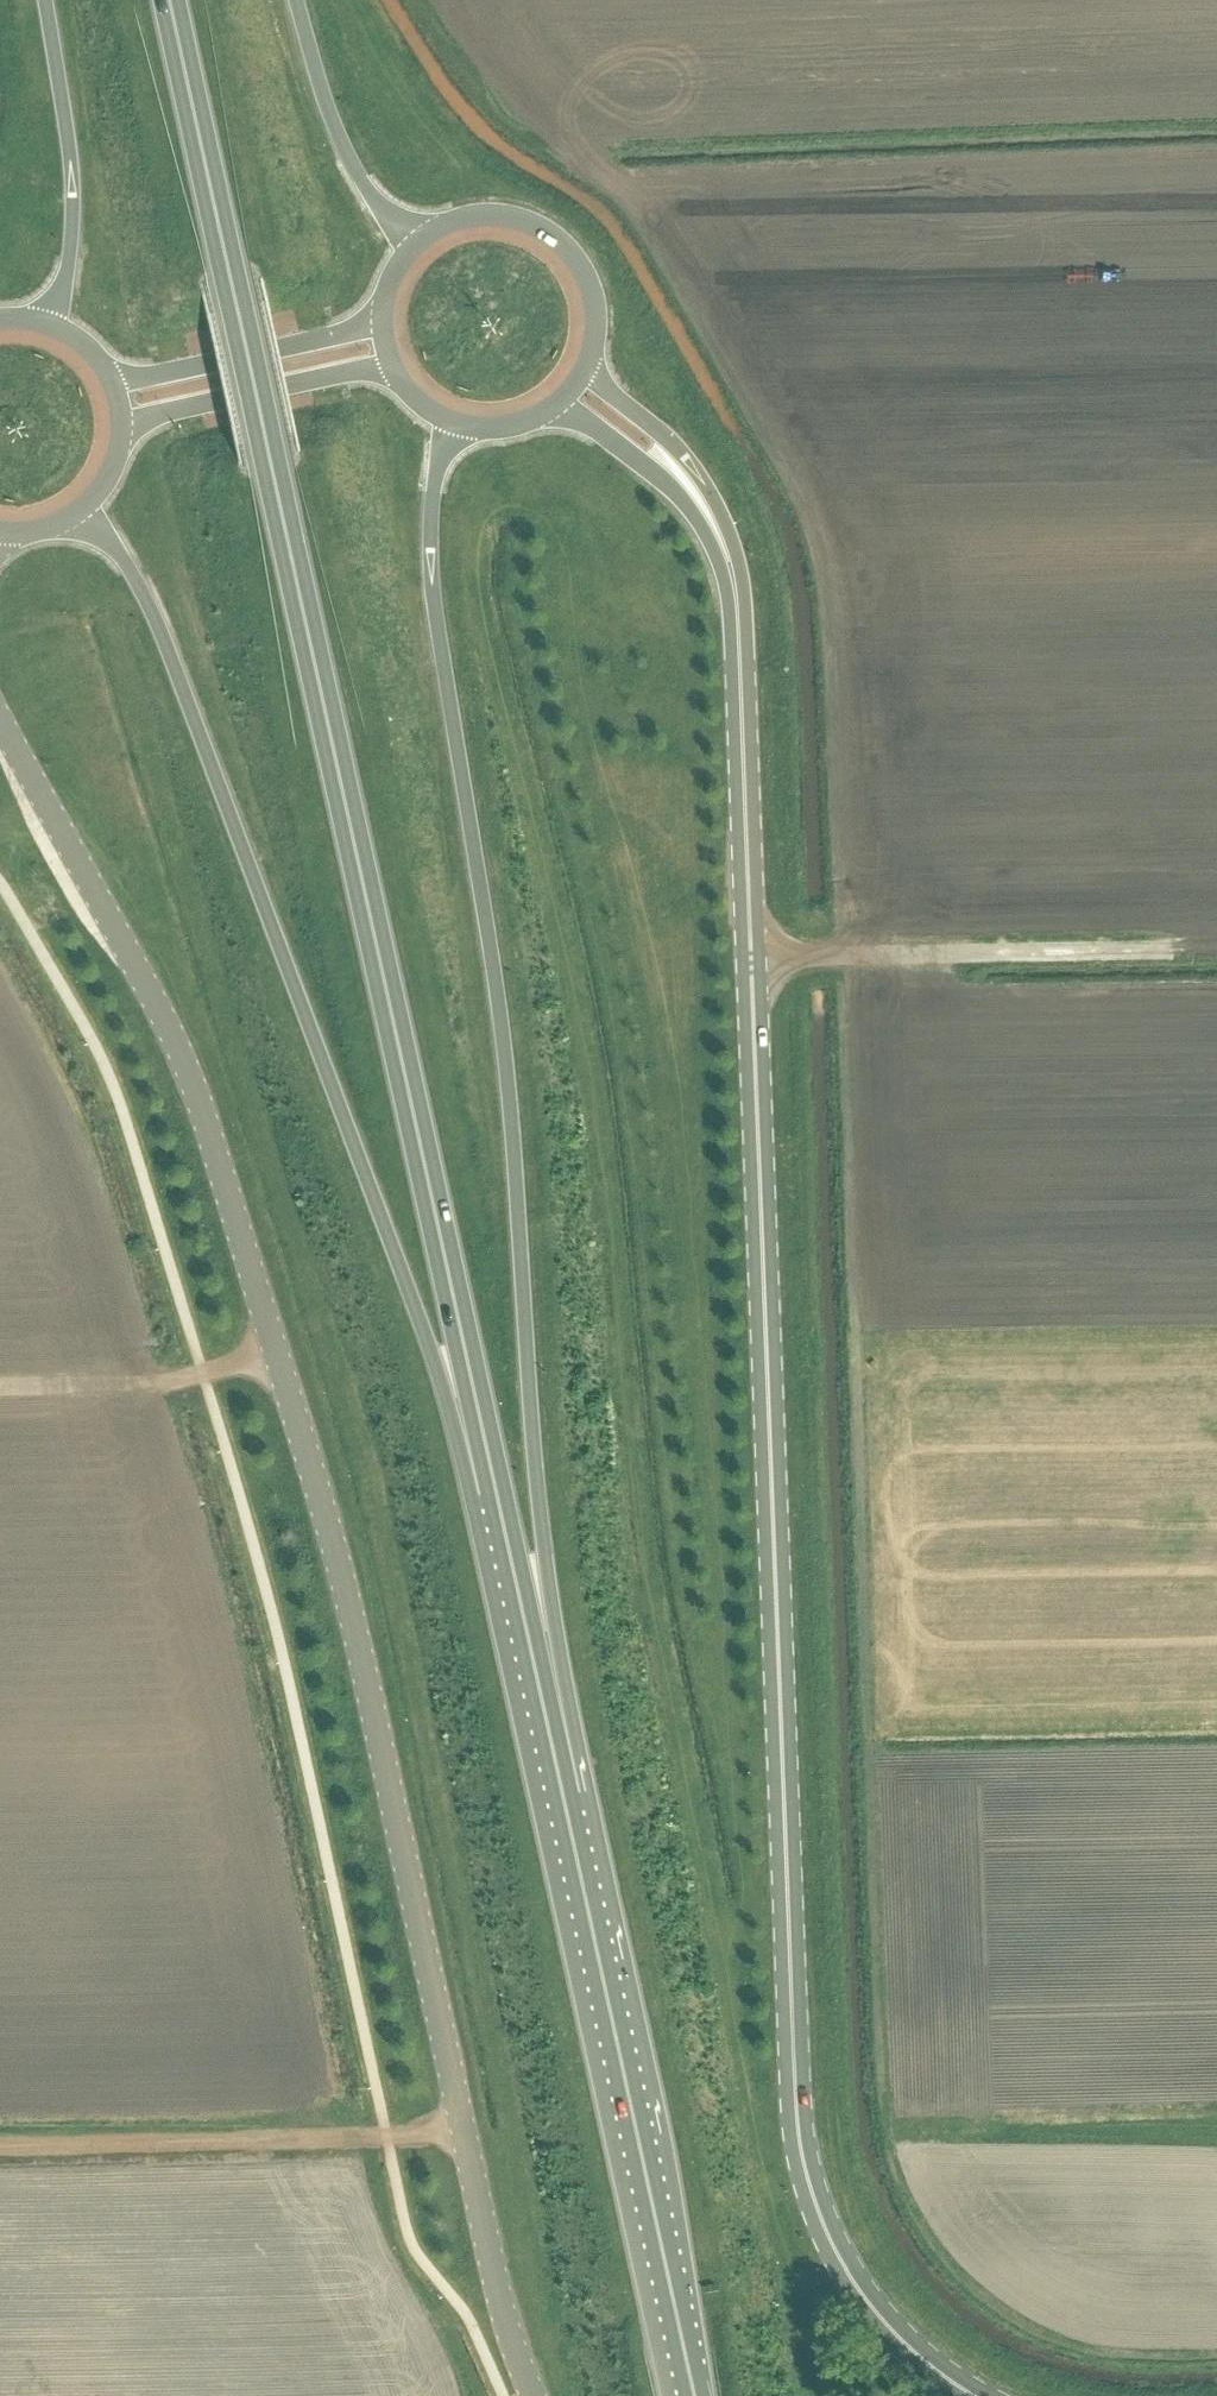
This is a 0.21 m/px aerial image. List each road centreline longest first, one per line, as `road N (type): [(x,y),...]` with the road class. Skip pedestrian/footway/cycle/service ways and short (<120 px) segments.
road 1 (secondary): [(579,376),(647,440),(704,511),(731,583),(796,2122),(814,2203),(838,2255),(880,2315),(981,2395)]
road 2 (tertiary): [(531,2395),(500,2303),(336,1553),(199,1101),(173,1035),(0,717)]
road 3 (trunk): [(474,1395),(168,0)]
road 4 (trunk): [(529,1636),(545,1552),(506,1059),(433,588),(437,456),(459,425)]
road 5 (trunk): [(83,510),(123,560),(162,635),(429,1346),(474,1395)]
road 6 (trunk): [(694,2395),(529,1636)]
road 7 (track): [(462,2129),(0,2141)]
road 8 (trunk): [(46,0),(74,194),(69,253),(49,318)]
road 9 (secondary): [(579,376),(593,342),(593,306),(582,271),(559,242),(528,222),(493,214),(456,219),(421,236)]
road 10 (secondary): [(381,305),(343,334),(150,376),(109,366)]
road 11 (track): [(274,1347),(160,1382),(0,1385)]
road 12 (trunk): [(421,236),(387,214),(356,172),(296,0)]
road 13 (secondary): [(123,428),(165,410),(390,367)]
road 14 (trunk): [(529,1636),(474,1395)]
road 15 (secondary): [(459,425),(528,421),(579,376)]

